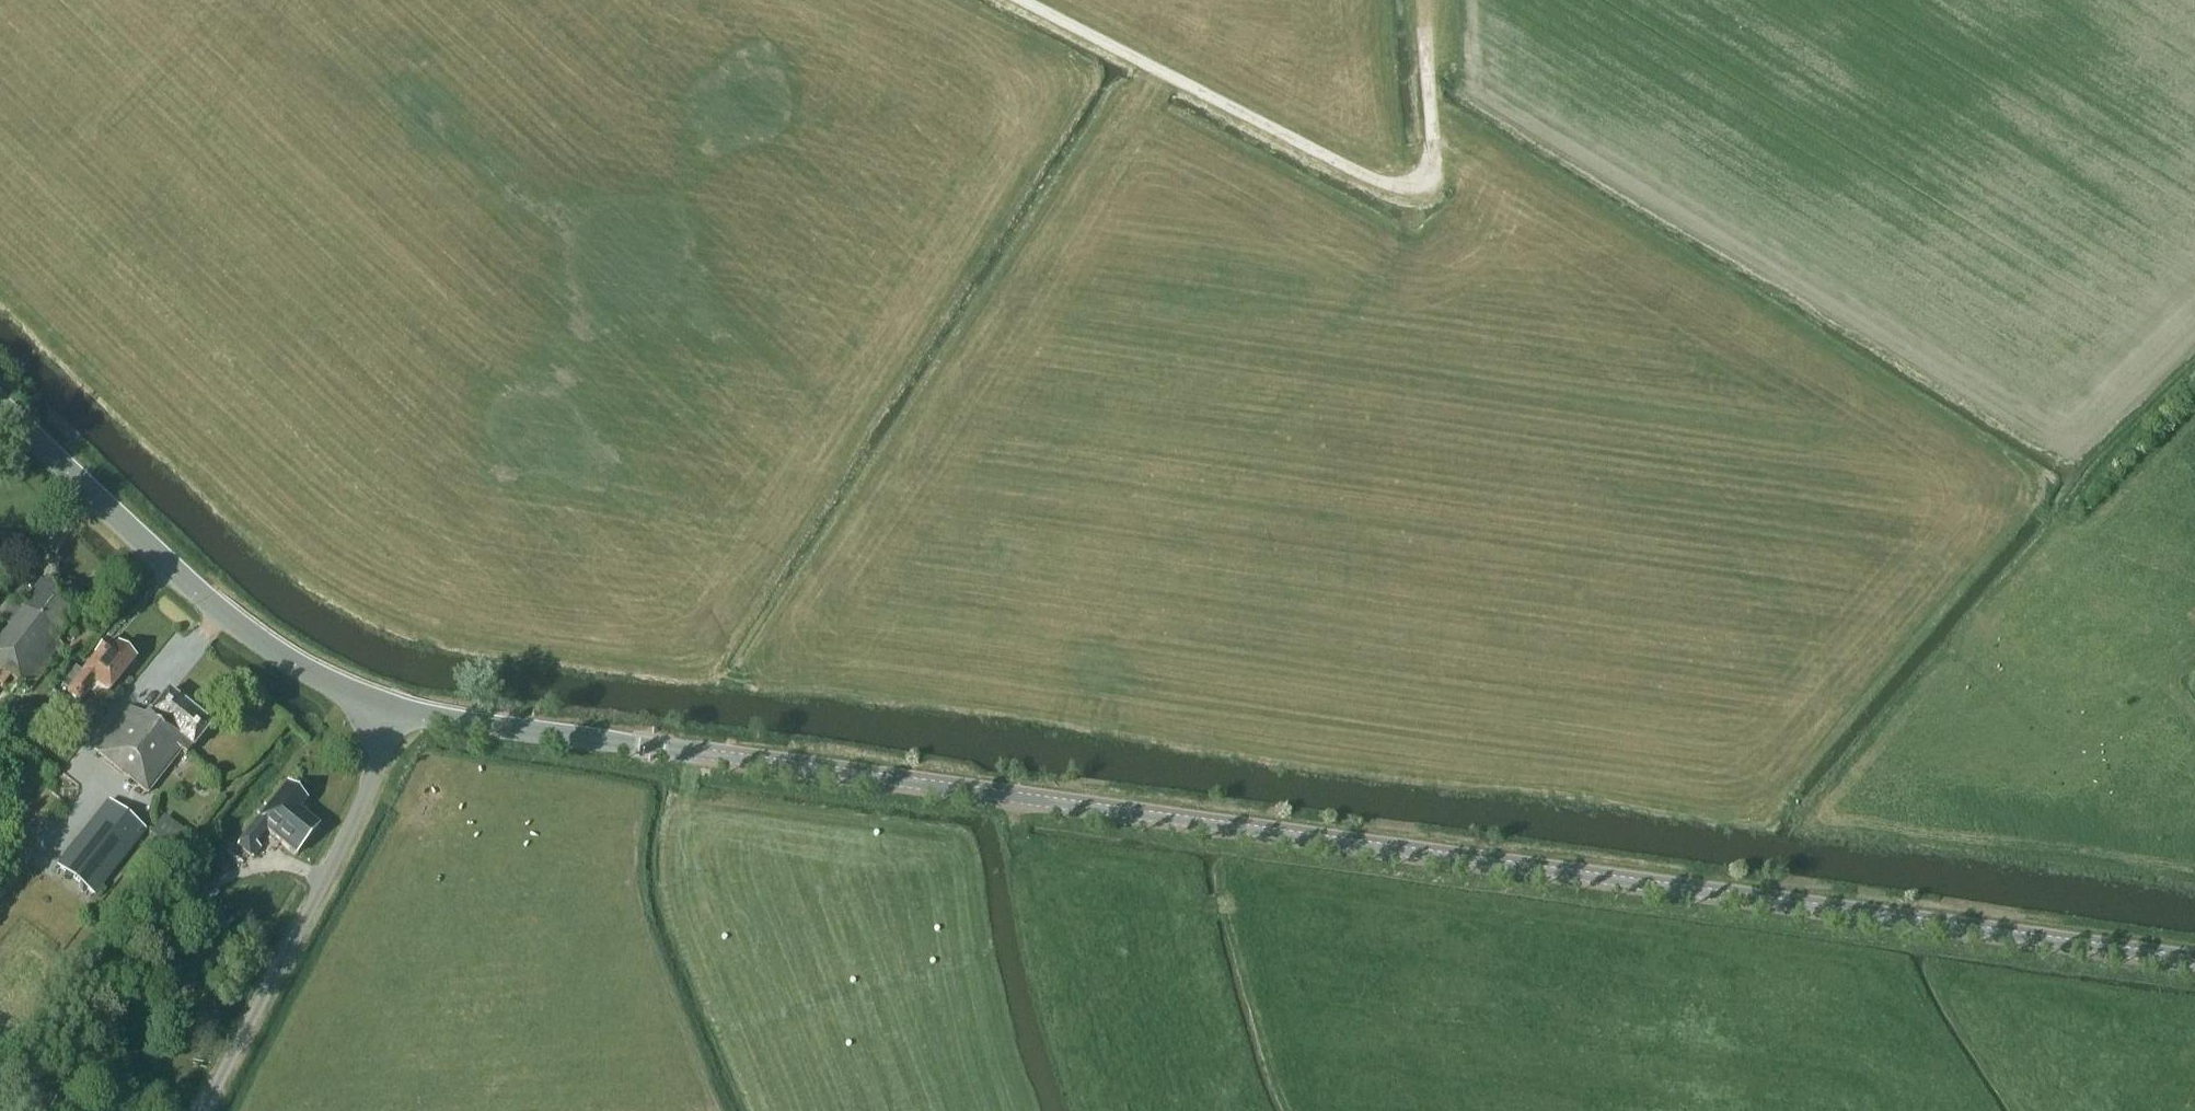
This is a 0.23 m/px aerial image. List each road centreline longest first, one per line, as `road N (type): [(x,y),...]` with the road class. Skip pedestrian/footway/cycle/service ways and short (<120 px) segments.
road 1 (tertiary): [(654,749),(2194,964)]
road 2 (tertiary): [(390,709),(332,686),(192,589),(0,406)]
road 3 (unclassified): [(200,1110),(366,795),(390,709)]
road 4 (tertiary): [(654,749),(390,709)]

